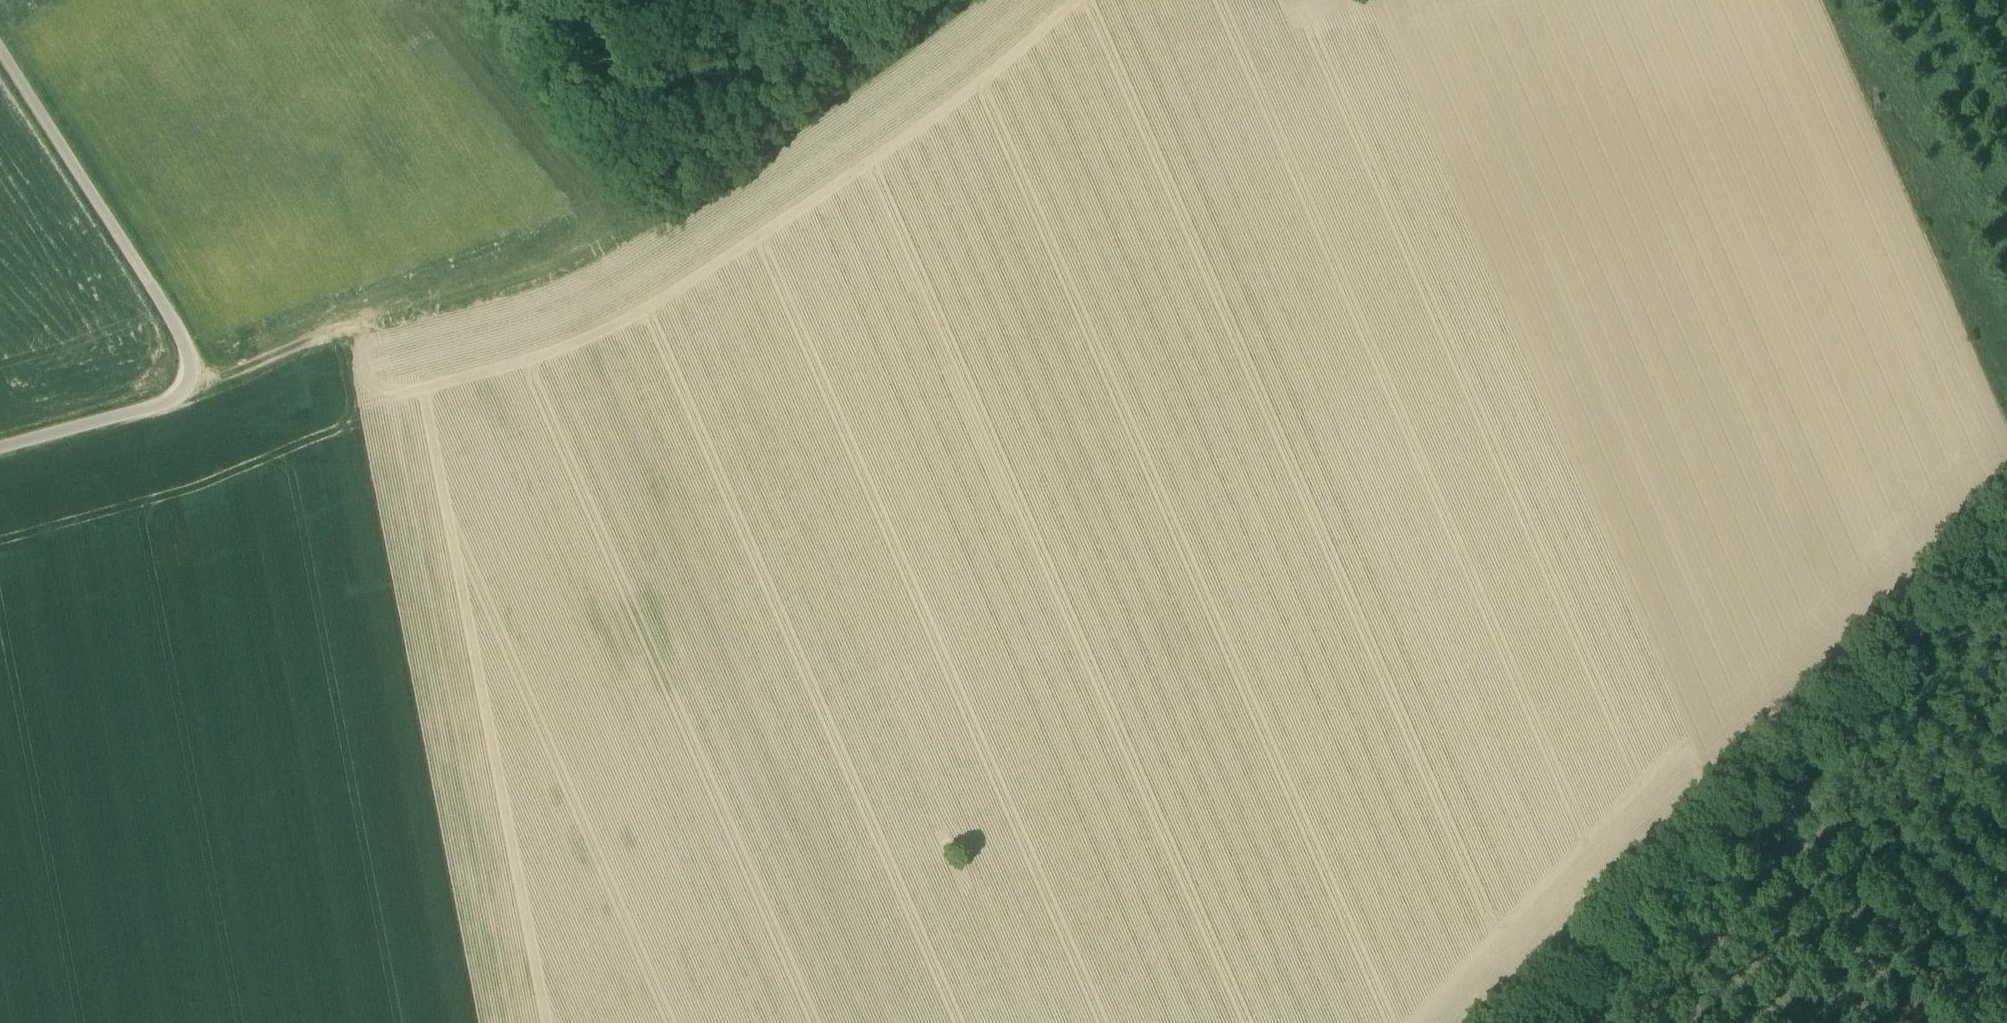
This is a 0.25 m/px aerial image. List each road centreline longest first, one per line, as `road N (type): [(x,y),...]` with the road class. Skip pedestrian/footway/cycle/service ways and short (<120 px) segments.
road 1 (unclassified): [(1531,1022),(2006,527)]
road 2 (unclassified): [(0,448),(184,393),(190,352),(0,55)]

